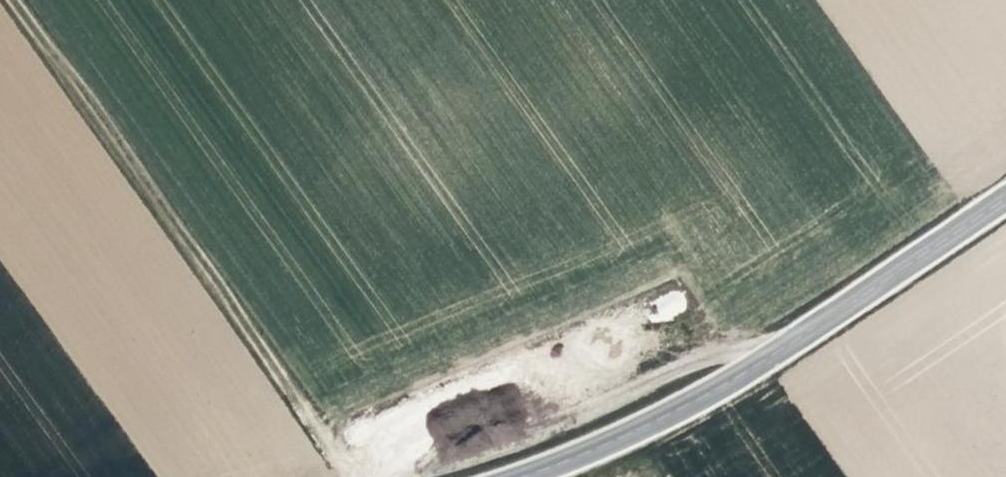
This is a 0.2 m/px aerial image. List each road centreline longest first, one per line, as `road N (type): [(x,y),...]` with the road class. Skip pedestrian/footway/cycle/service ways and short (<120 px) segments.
road 1 (track): [(344,476),(166,201),(22,0)]
road 2 (tertiary): [(527,476),(654,424),(737,376),(1005,200)]

